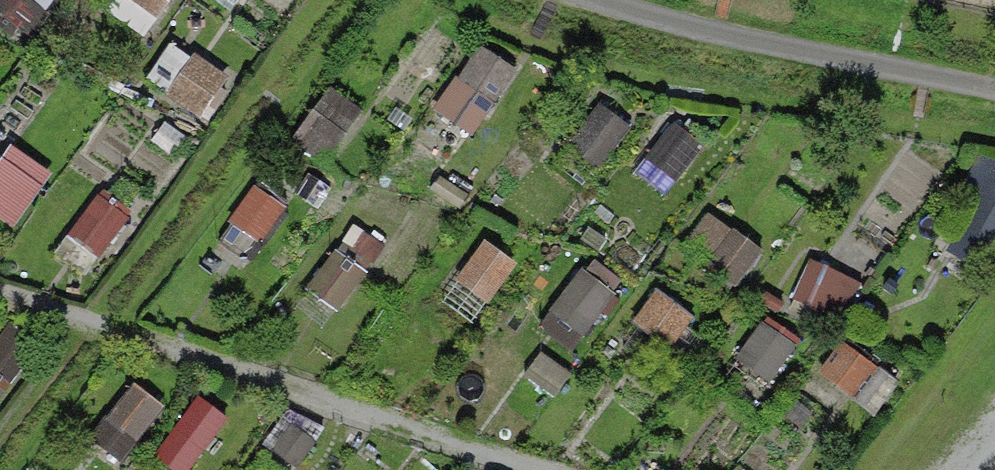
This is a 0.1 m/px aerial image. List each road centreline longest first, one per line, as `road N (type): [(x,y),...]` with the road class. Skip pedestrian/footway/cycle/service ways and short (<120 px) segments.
road 1 (track): [(597,0),(720,33),(994,86)]

